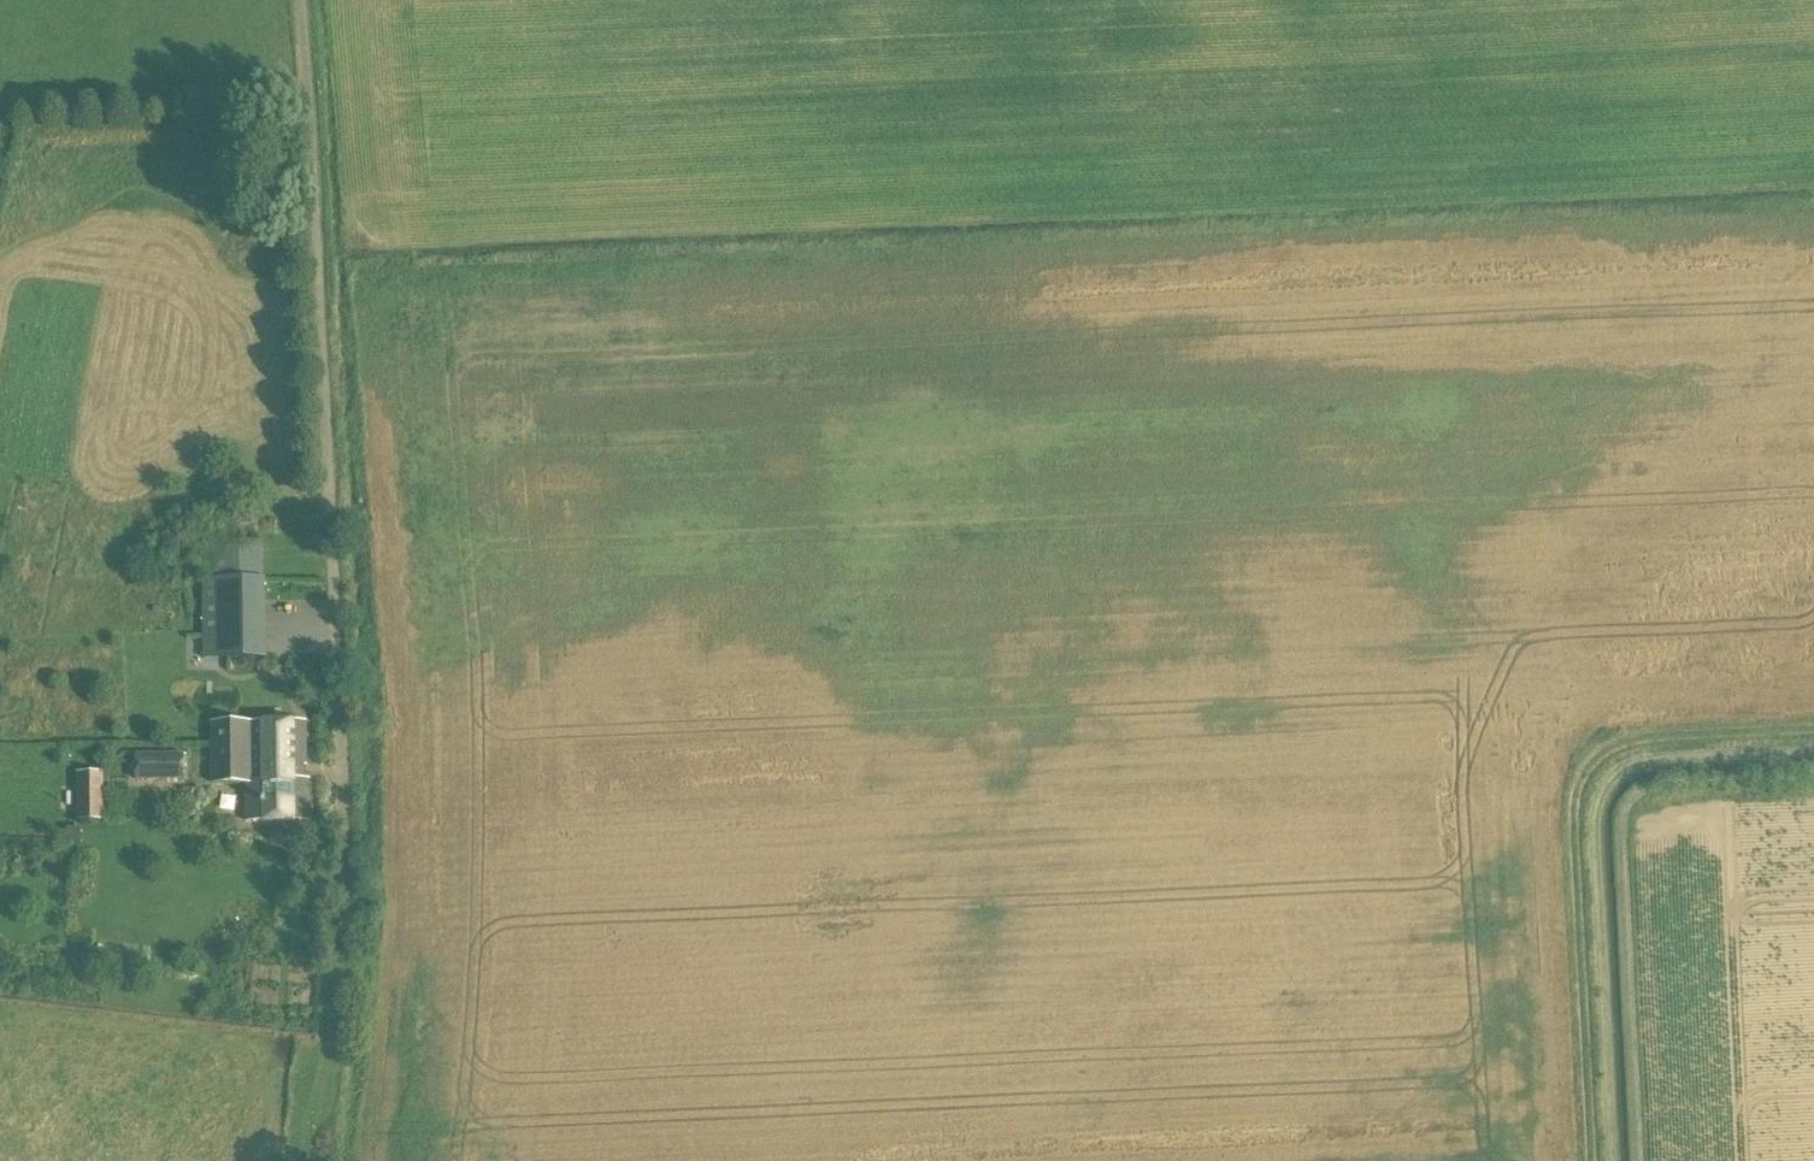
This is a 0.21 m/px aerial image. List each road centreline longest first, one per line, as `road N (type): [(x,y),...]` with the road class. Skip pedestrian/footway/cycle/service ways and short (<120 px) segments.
road 1 (track): [(1813,731),(1641,740),(1604,755),(1583,780),(1573,828),(1591,1160)]

